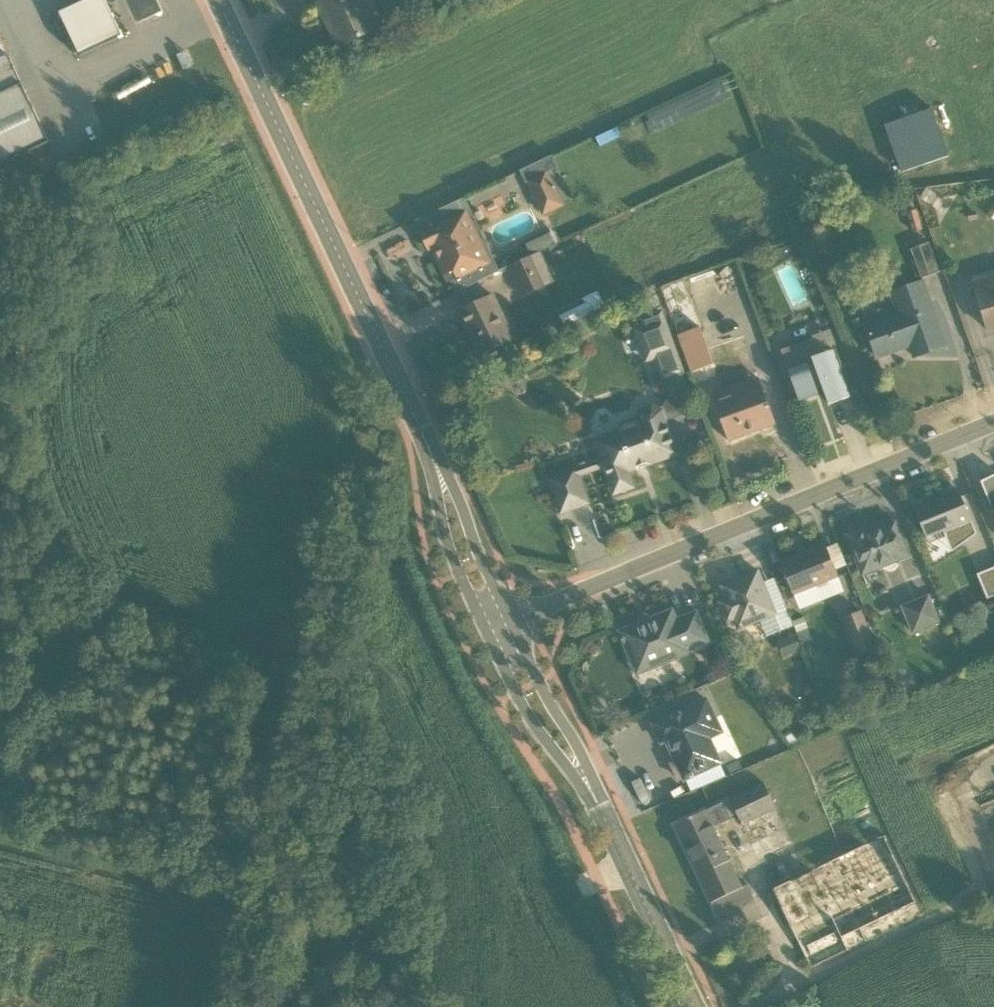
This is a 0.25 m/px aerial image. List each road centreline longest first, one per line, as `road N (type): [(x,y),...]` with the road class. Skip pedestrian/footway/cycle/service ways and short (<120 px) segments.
road 1 (unclassified): [(511,623),(993,424)]
road 2 (primary): [(418,427),(216,0)]
road 3 (primary): [(418,427),(445,539),(487,634)]
road 4 (primary): [(511,623),(418,427)]
road 5 (primary): [(693,1006),(600,810)]
road 6 (primary): [(487,634),(530,721),(600,810)]
road 7 (primary): [(600,810),(511,623)]

